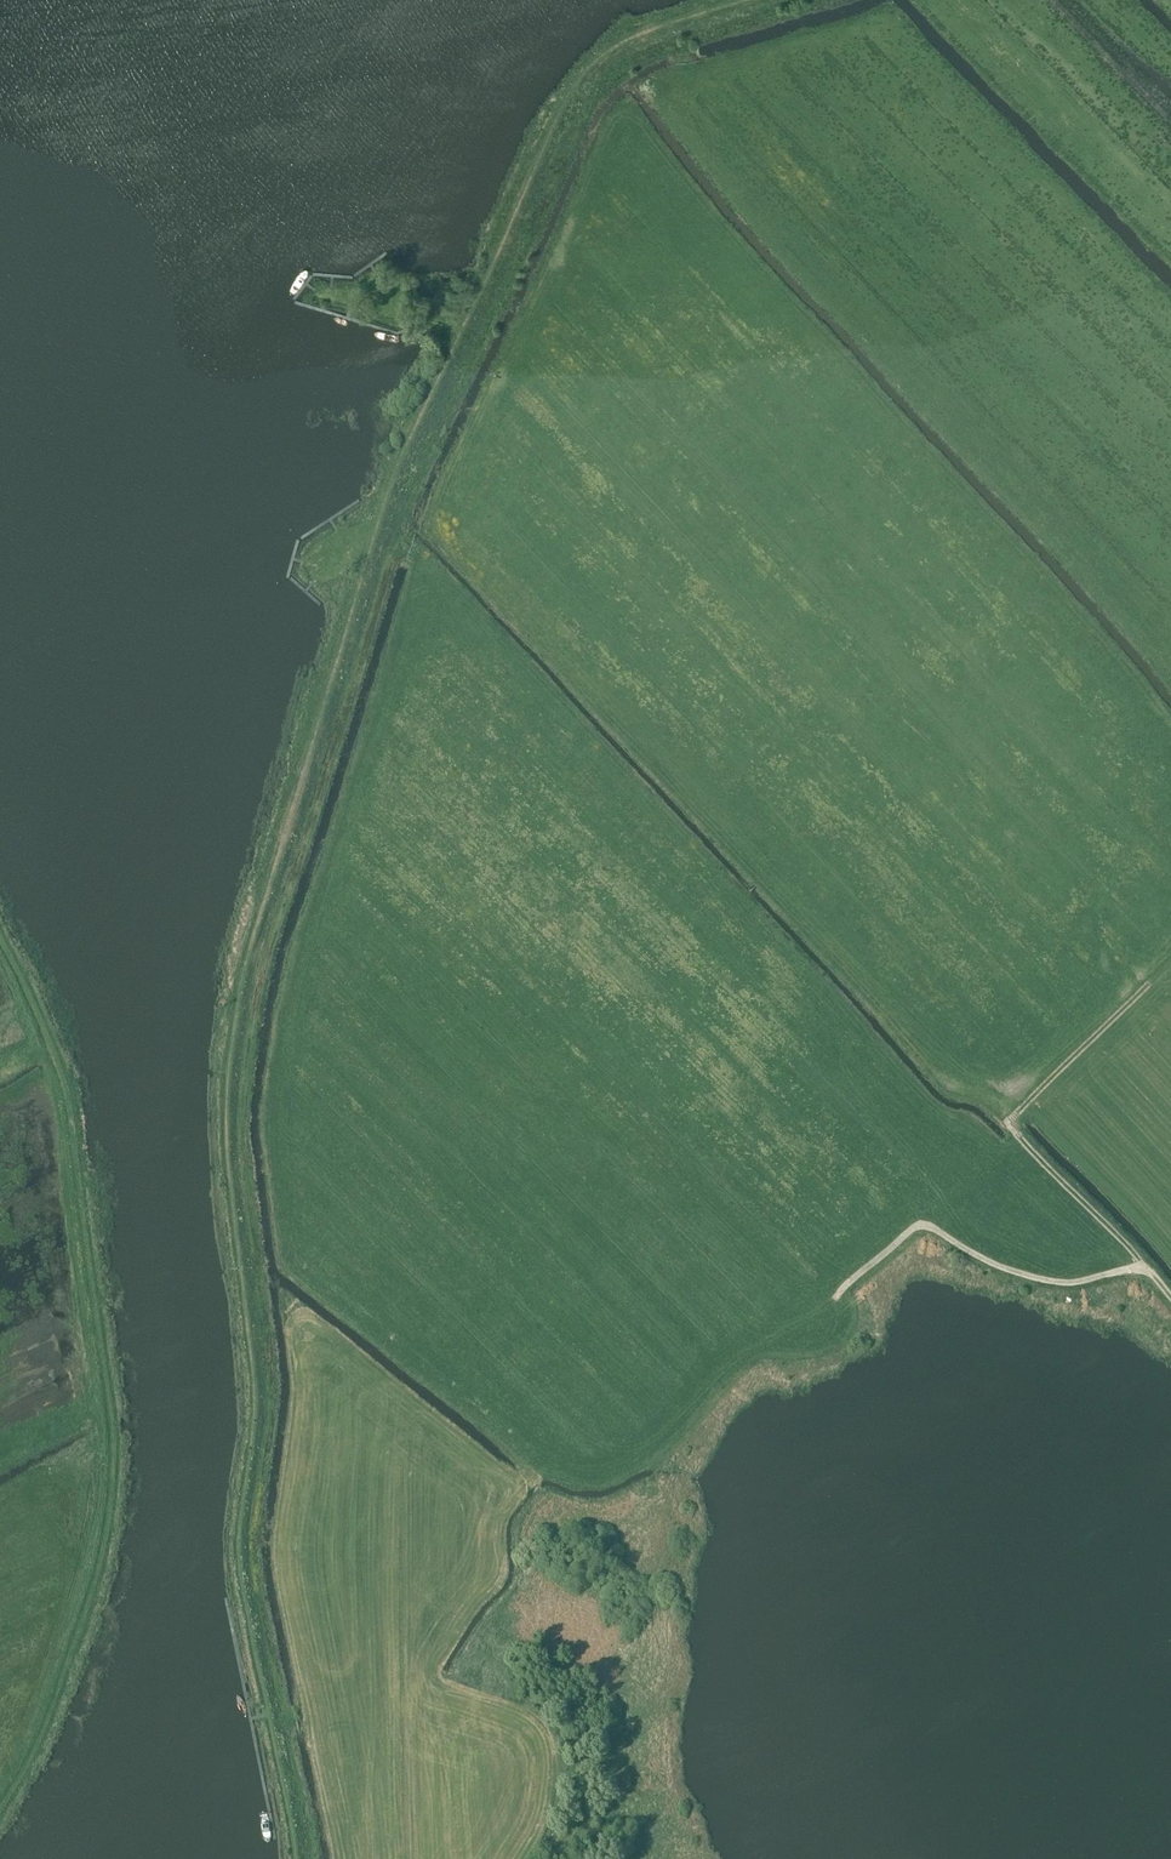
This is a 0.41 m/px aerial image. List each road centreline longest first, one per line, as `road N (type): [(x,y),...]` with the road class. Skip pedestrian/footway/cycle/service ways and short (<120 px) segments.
road 1 (track): [(1170,1299),(1008,1124),(1145,986)]
road 2 (track): [(1144,1267),(1066,1283),(1032,1278),(923,1225),(834,1299)]

